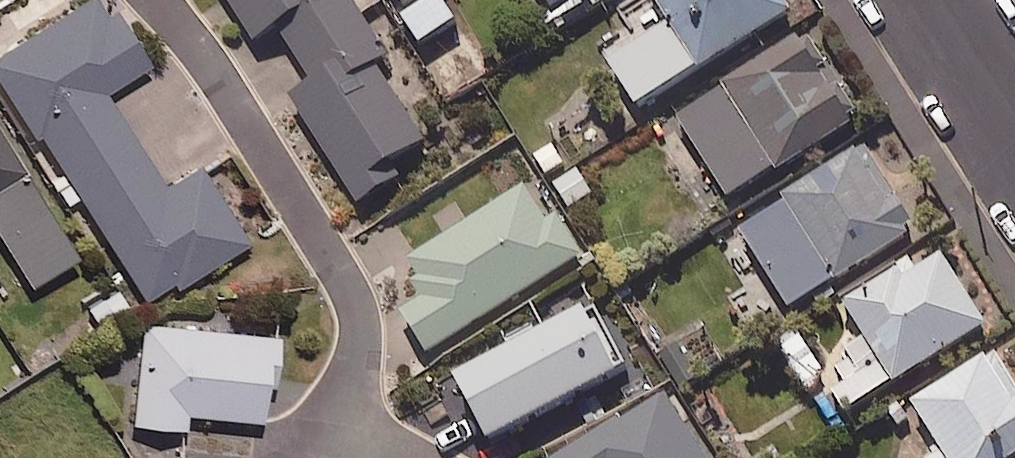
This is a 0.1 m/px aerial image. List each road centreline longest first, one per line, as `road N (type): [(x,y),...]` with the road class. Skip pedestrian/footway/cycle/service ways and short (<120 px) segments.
road 1 (residential): [(932,0),(1014,131)]

